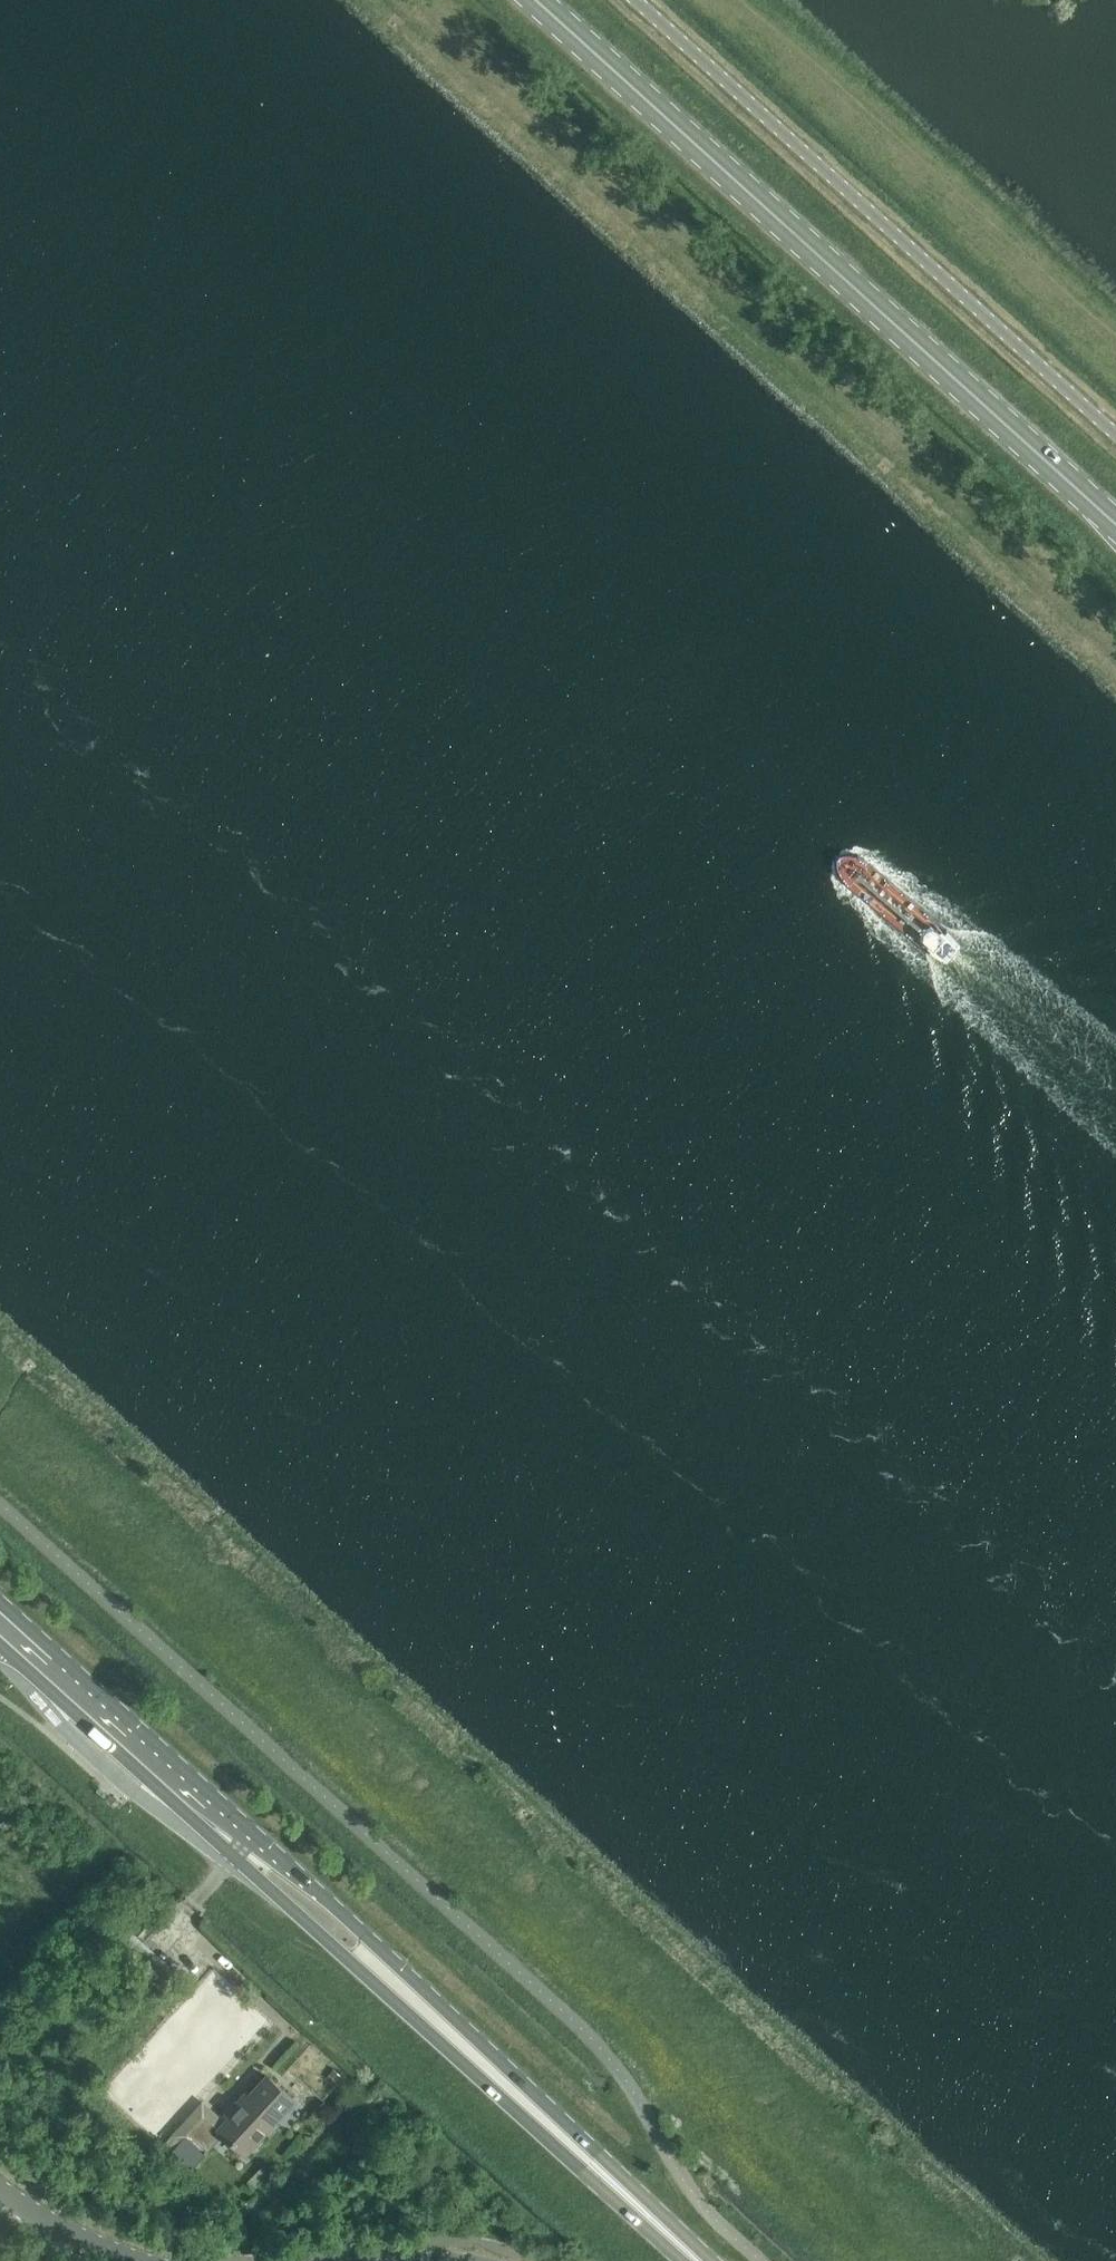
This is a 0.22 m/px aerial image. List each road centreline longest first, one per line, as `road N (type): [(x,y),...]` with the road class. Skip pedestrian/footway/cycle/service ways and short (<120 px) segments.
road 1 (track): [(413,0),(1115,640)]
road 2 (primary): [(699,2260),(0,1623)]
road 3 (primary): [(1115,527),(534,0)]
road 4 (unclassified): [(1115,433),(637,0)]
road 5 (unclassified): [(132,2260),(0,2192)]

